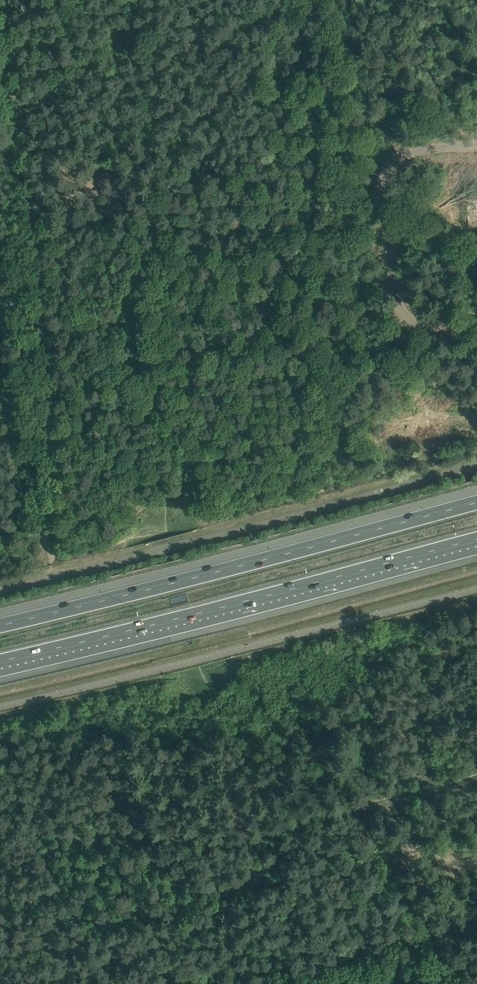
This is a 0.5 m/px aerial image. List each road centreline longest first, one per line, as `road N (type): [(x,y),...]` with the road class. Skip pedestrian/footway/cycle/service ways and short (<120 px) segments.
road 1 (unclassified): [(0,590),(476,465)]
road 2 (motorway): [(0,660),(476,539)]
road 3 (motorway): [(476,504),(0,625)]
road 4 (unclassified): [(476,321),(428,326),(405,317),(383,207),(395,162),(412,152),(476,145)]

